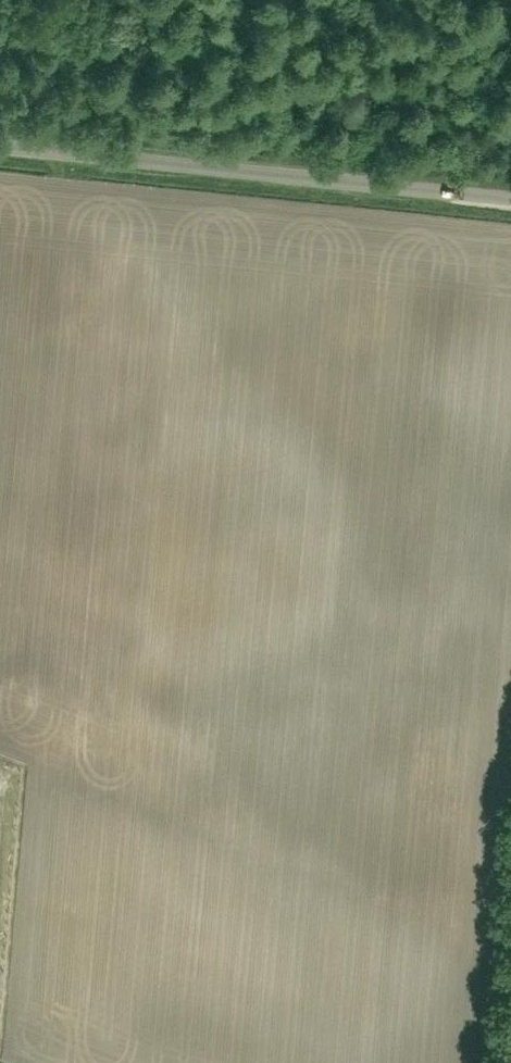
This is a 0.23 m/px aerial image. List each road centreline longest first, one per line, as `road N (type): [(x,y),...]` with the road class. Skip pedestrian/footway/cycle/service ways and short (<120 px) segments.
road 1 (unclassified): [(510,198),(0,146)]

